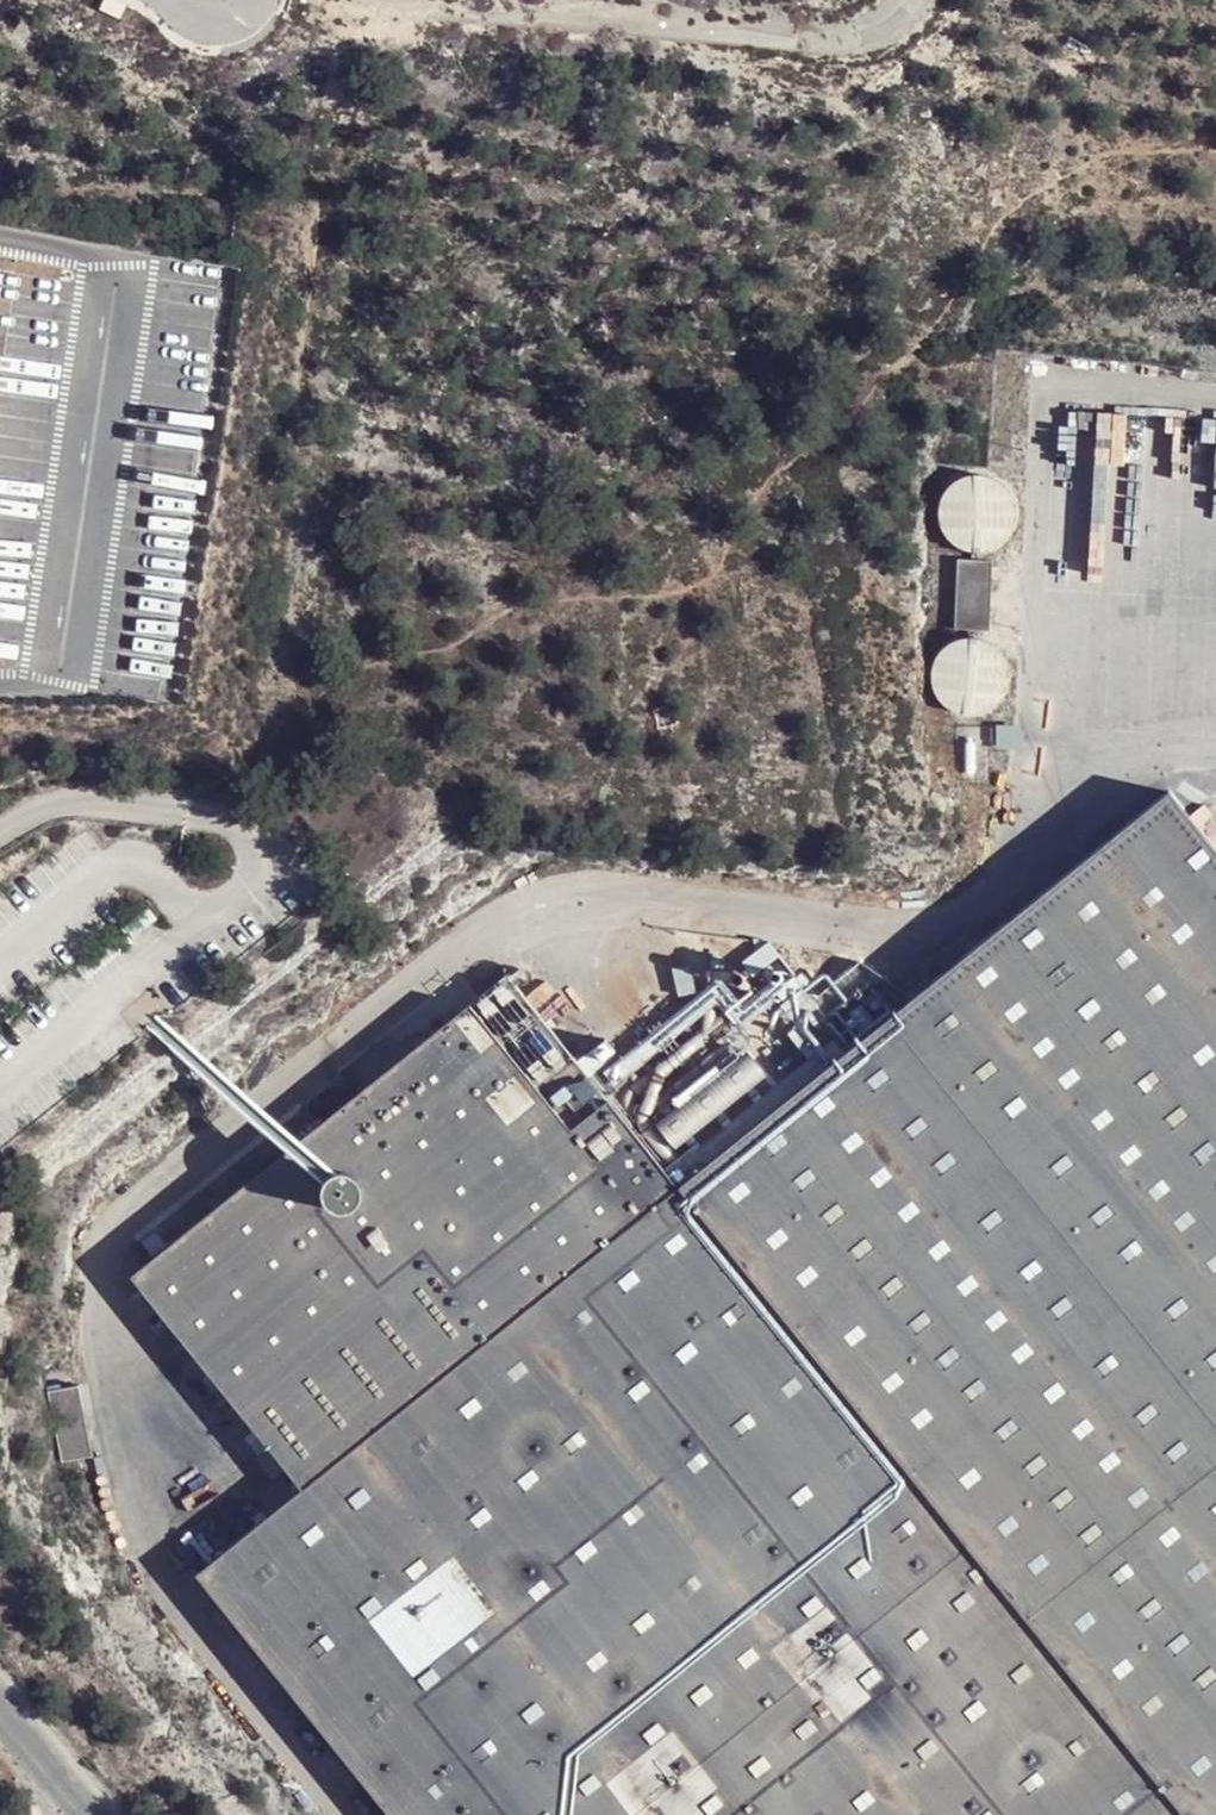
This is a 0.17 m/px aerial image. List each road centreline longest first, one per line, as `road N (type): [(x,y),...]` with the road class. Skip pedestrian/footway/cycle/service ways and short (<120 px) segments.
road 1 (unclassified): [(85,1814),(0,1709)]

